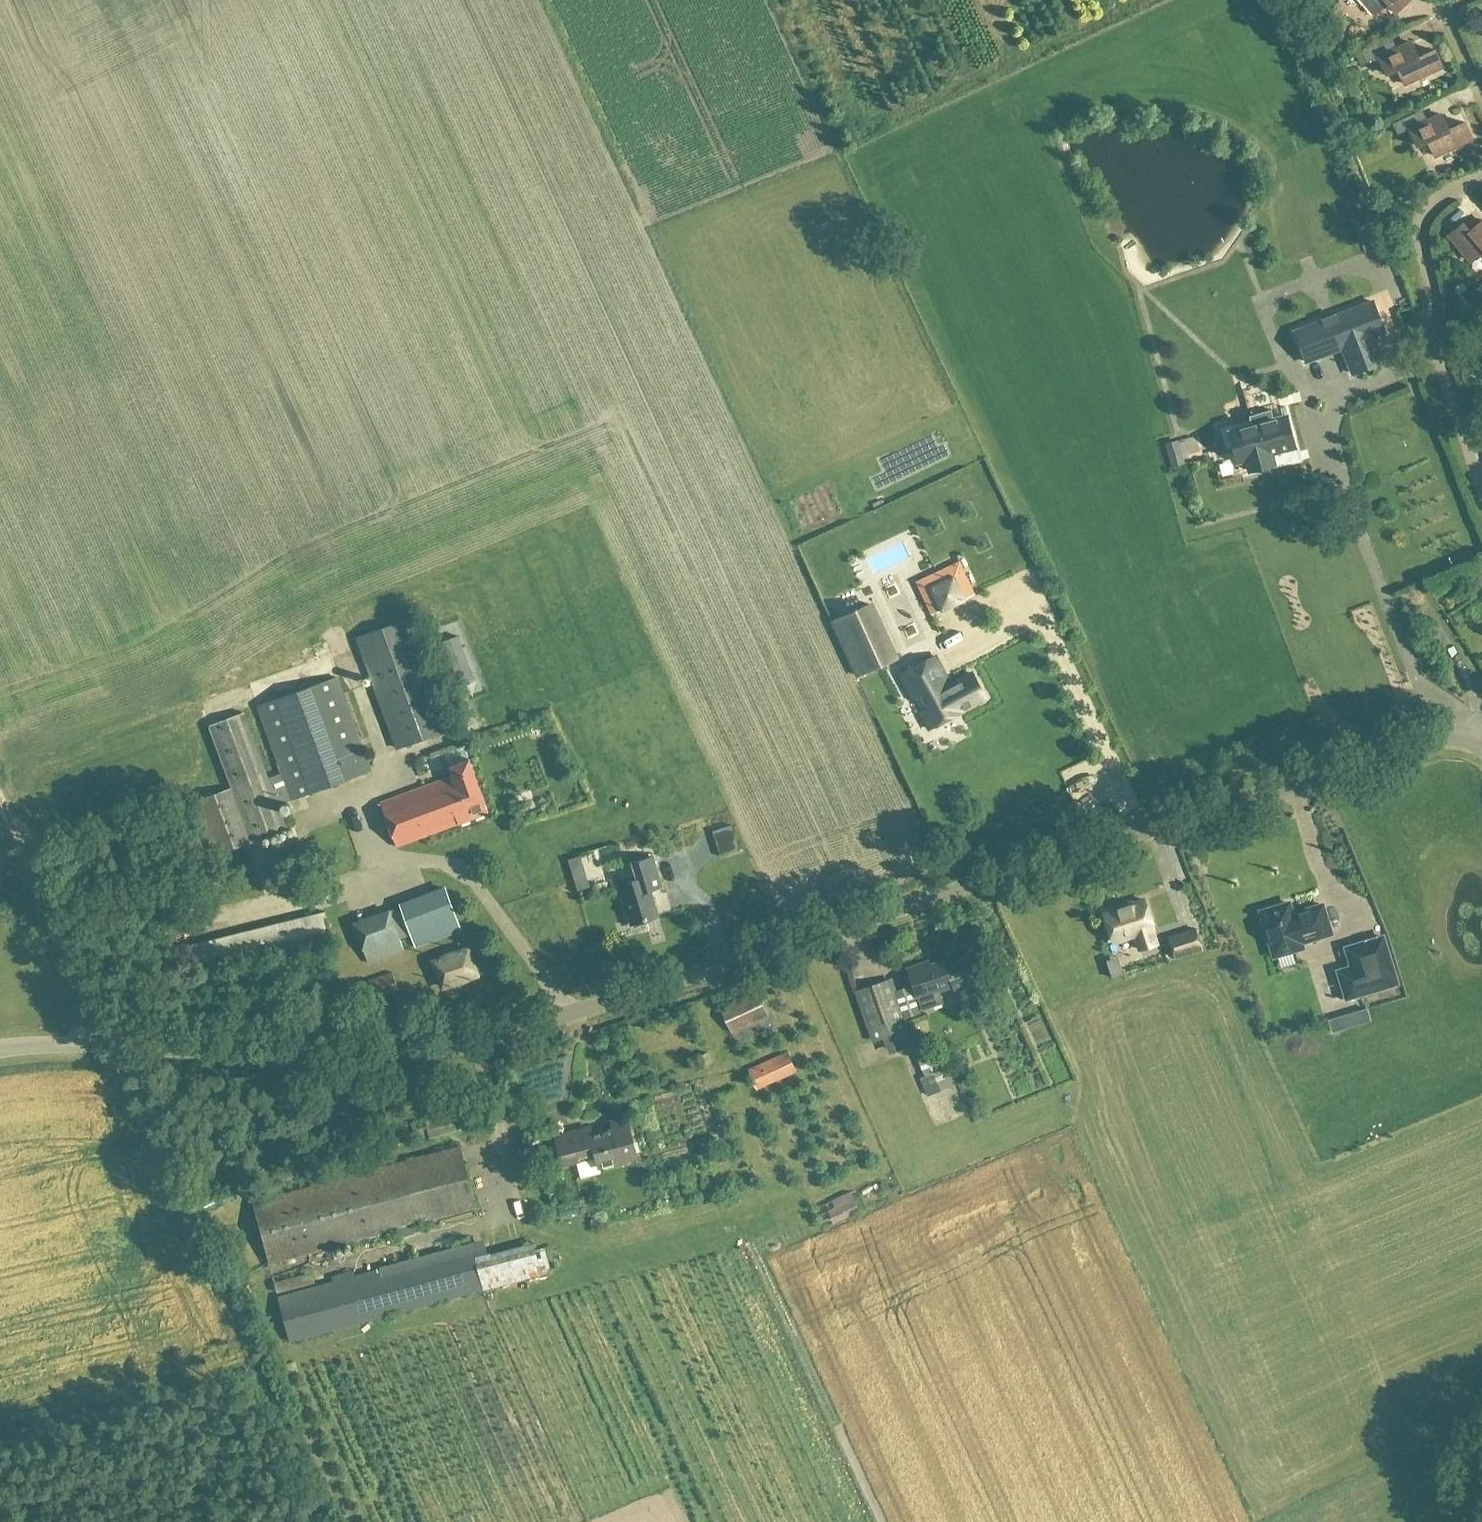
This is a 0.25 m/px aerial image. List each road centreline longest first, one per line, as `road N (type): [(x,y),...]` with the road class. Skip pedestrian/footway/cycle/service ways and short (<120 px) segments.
road 1 (unclassified): [(0,1050),(415,1055),(1435,738),(1481,745)]
road 2 (track): [(115,1046),(252,1358)]

